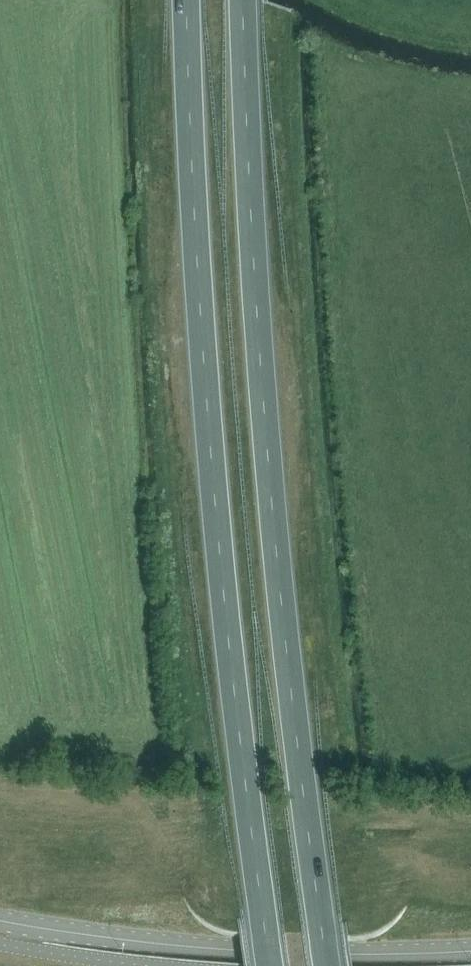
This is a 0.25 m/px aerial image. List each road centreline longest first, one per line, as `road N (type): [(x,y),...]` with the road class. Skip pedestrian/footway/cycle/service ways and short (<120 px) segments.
road 1 (trunk): [(328,965),(267,460),(243,0)]
road 2 (trunk): [(186,0),(211,476),(268,965)]
road 3 (tertiary): [(470,950),(242,950),(0,920)]

